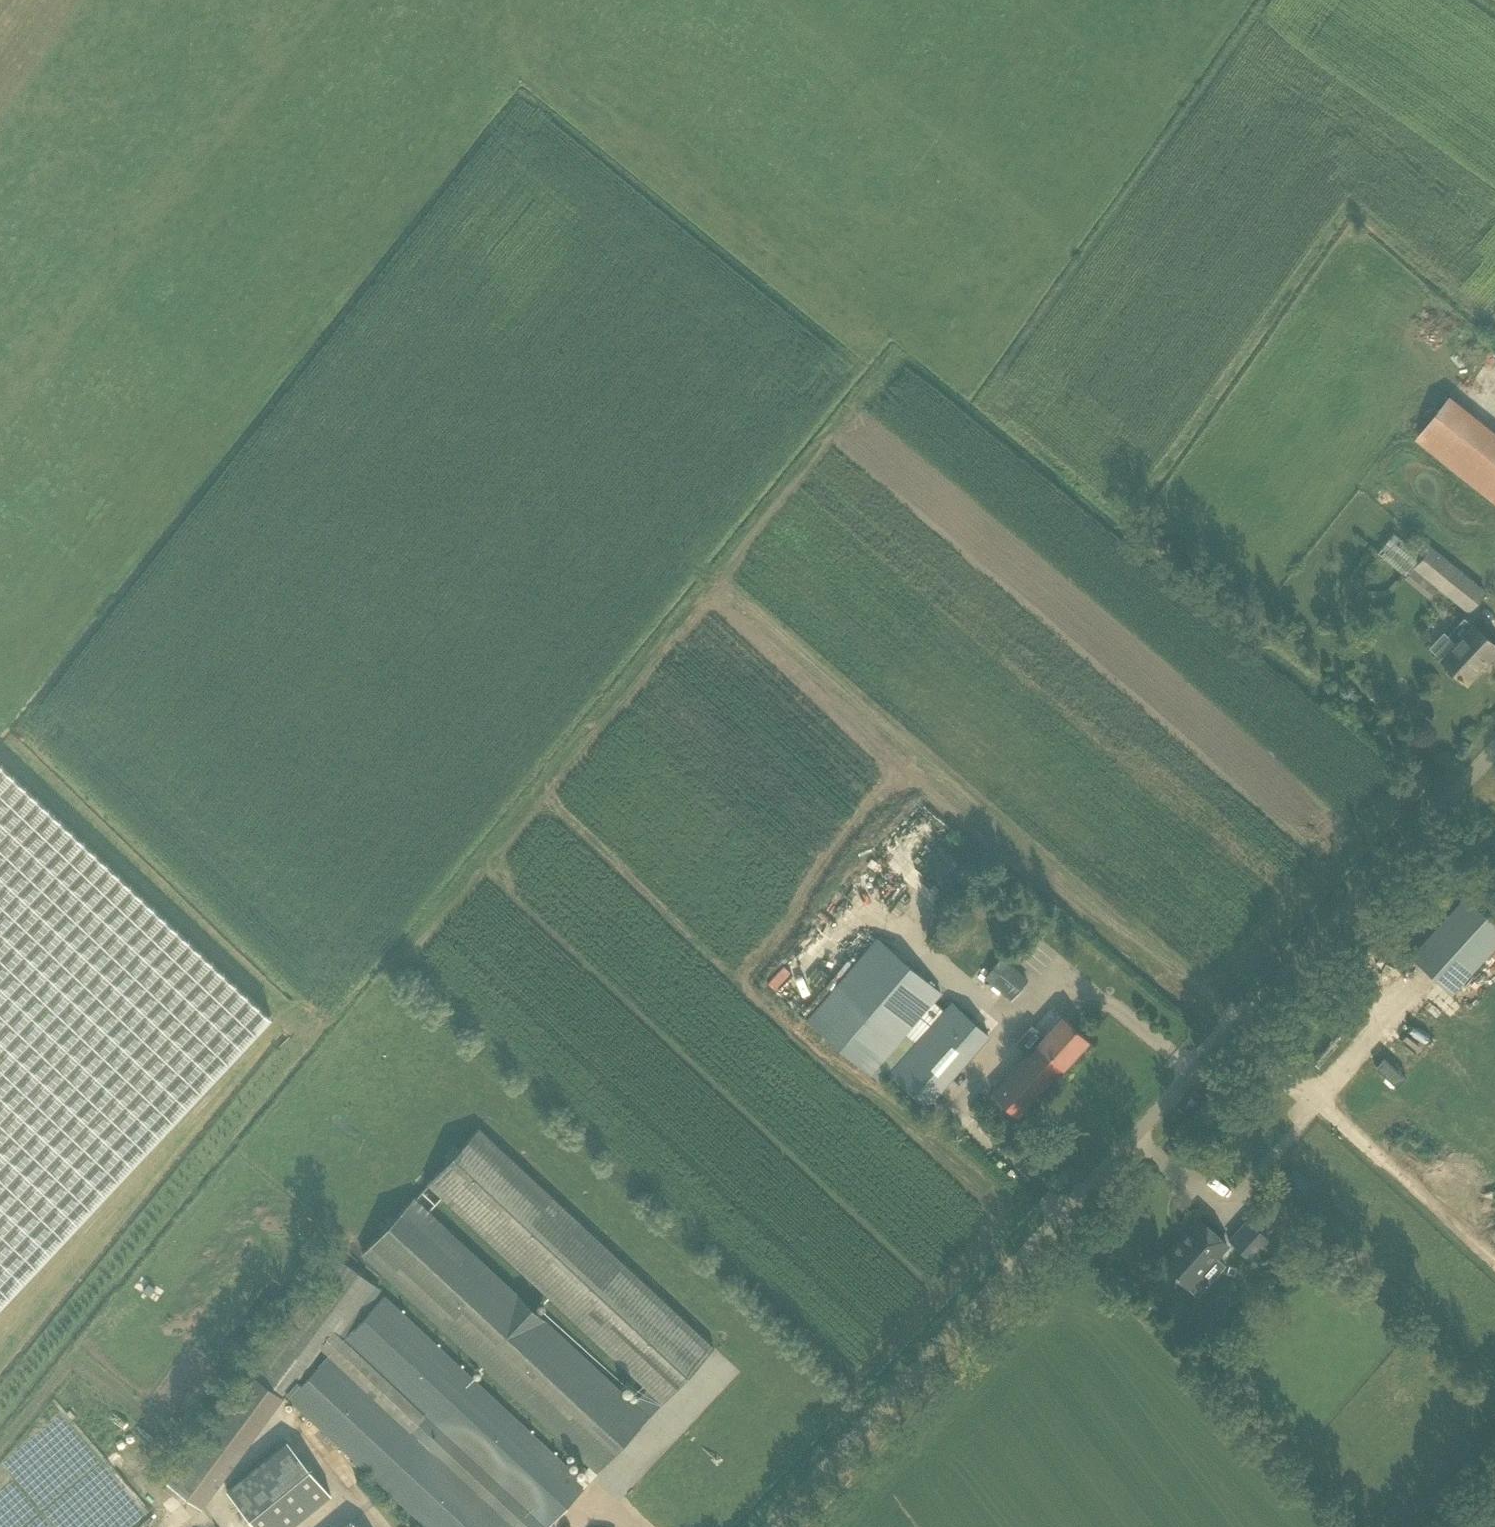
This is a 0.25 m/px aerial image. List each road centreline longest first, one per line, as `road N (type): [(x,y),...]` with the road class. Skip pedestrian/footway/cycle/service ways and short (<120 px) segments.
road 1 (unclassified): [(772,1526),(1494,756)]

